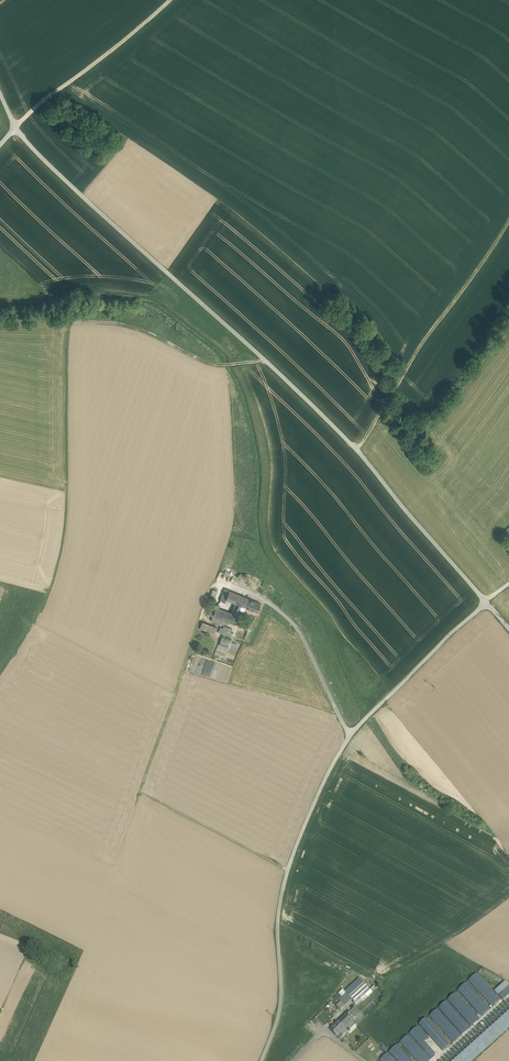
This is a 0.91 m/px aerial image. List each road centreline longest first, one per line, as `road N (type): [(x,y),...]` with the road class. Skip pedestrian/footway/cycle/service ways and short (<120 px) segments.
road 1 (unclassified): [(490,601),(321,411),(17,127)]
road 2 (unclassified): [(263,1060),(283,1006),(277,919),(313,800),(351,735),(490,601)]

